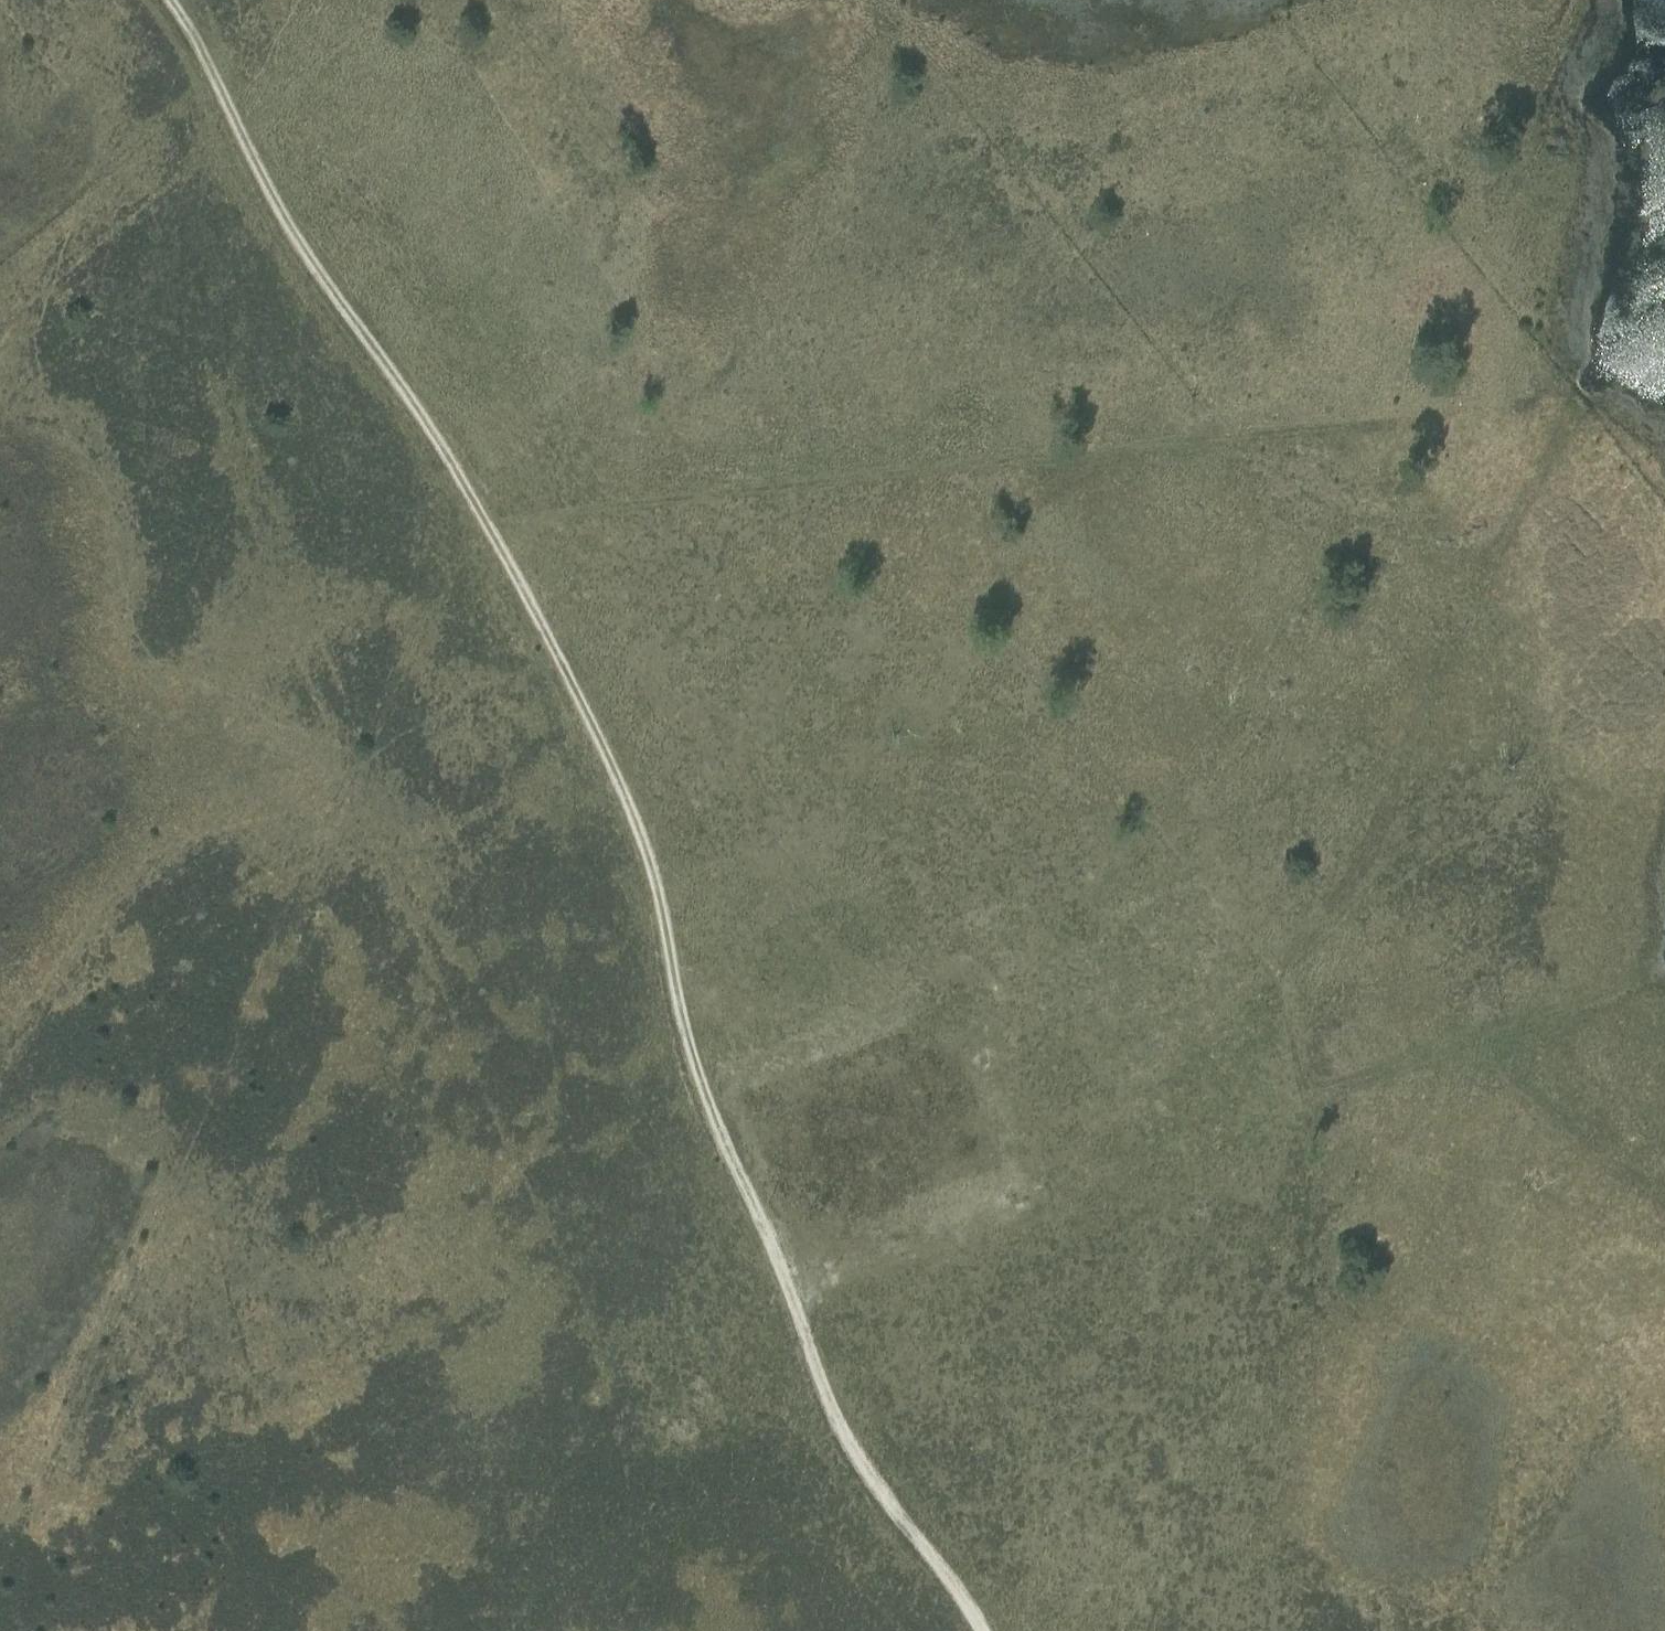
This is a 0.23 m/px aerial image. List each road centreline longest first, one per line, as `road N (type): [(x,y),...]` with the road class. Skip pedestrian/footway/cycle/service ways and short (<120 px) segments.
road 1 (track): [(167,0),(198,38),(281,216),(420,413),(515,566),(656,877),(703,1095),(775,1253),(816,1377),(855,1459),(959,1592),(980,1630)]

